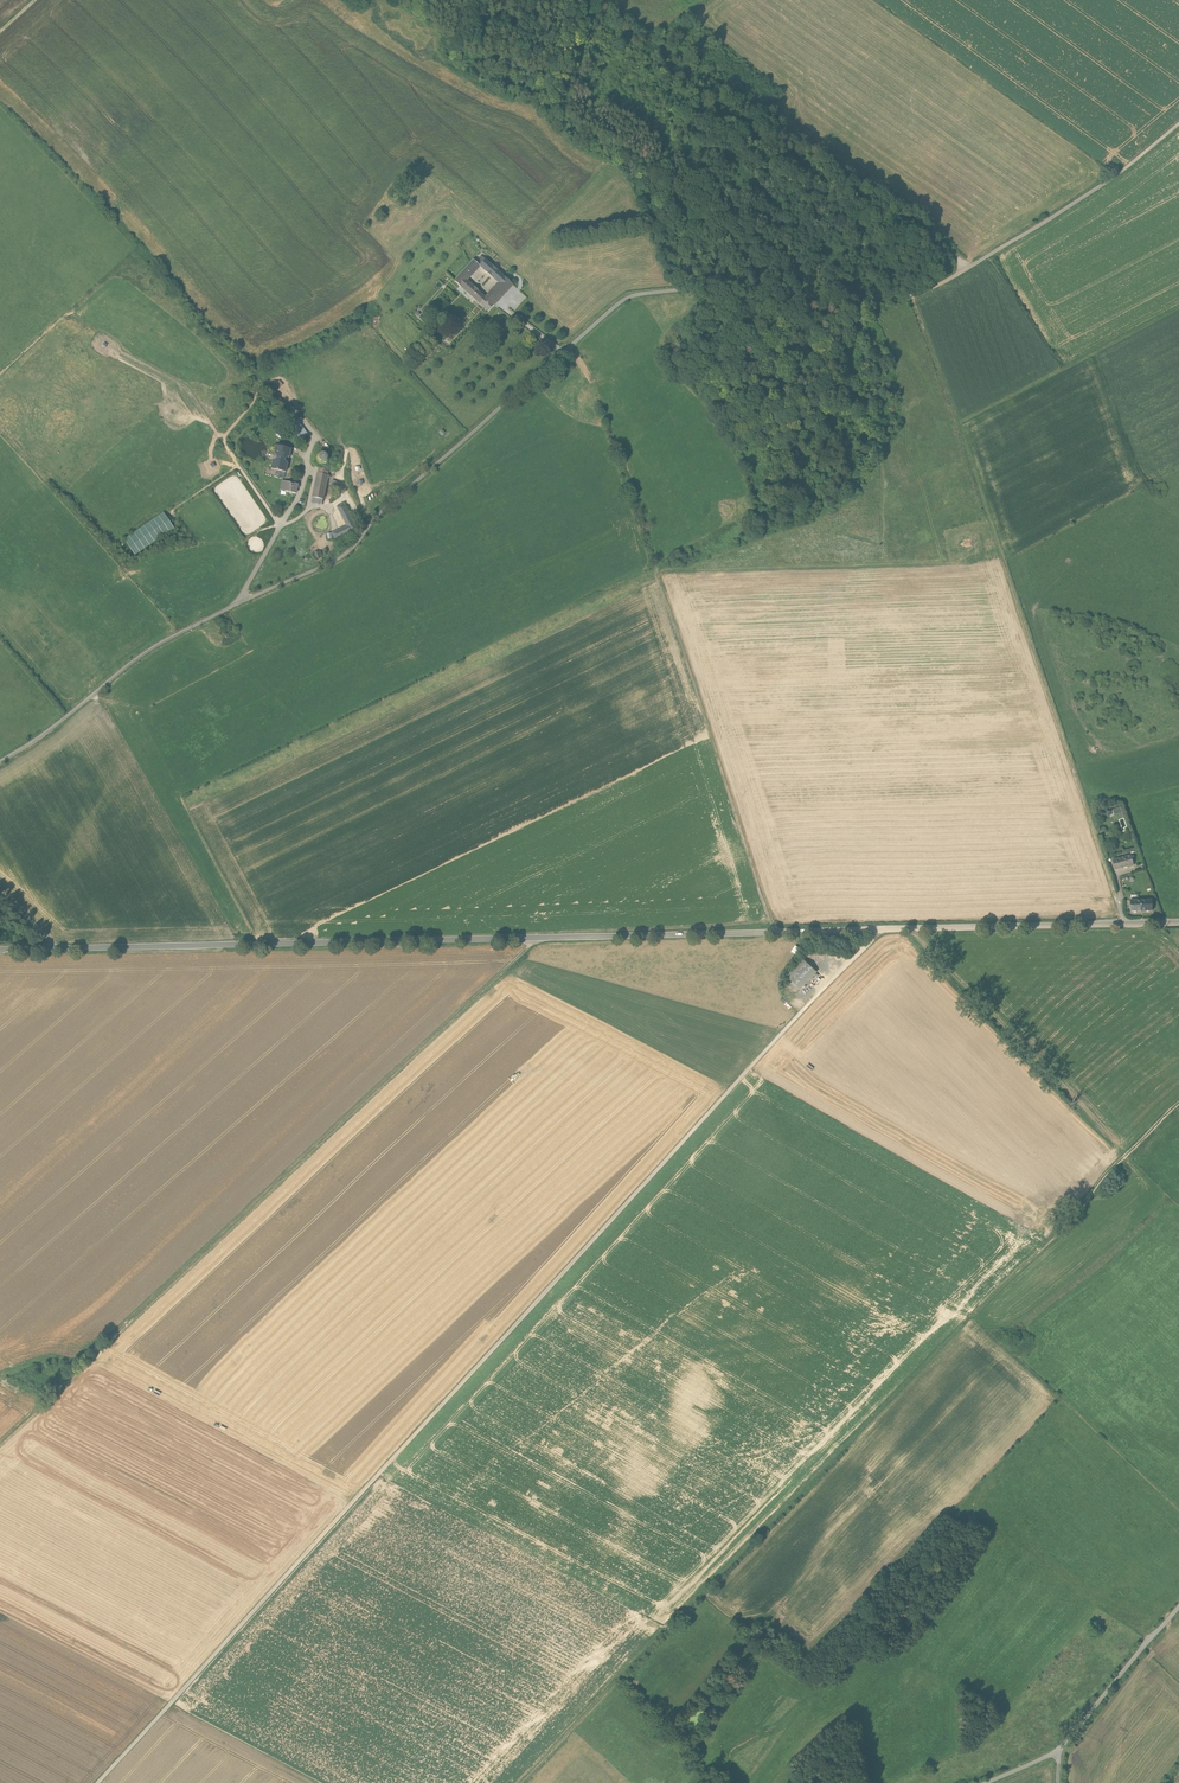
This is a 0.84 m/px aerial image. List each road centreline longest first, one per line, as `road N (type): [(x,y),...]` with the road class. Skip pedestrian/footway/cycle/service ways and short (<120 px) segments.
road 1 (unclassified): [(0,762),(164,642),(343,555),(618,304),(711,286),(911,296),(1060,212),(1178,124)]
road 2 (track): [(882,928),(97,1782)]
road 3 (tertiary): [(58,949),(1178,922)]
road 4 (track): [(518,1782),(1121,1165)]
road 5 (track): [(535,938),(0,1444)]
road 6 (track): [(775,932),(660,576)]
road 7 (track): [(1118,904),(1002,559)]
road 8 (track): [(689,287),(676,247),(690,216),(686,195),(648,177),(627,147),(534,83)]
road 9 (track): [(911,296),(1002,559)]
road 10 (track): [(797,293),(820,258),(815,243),(757,196),(728,184),(690,184),(668,197)]
road 11 (unclassified): [(1178,1610),(1060,1748)]

